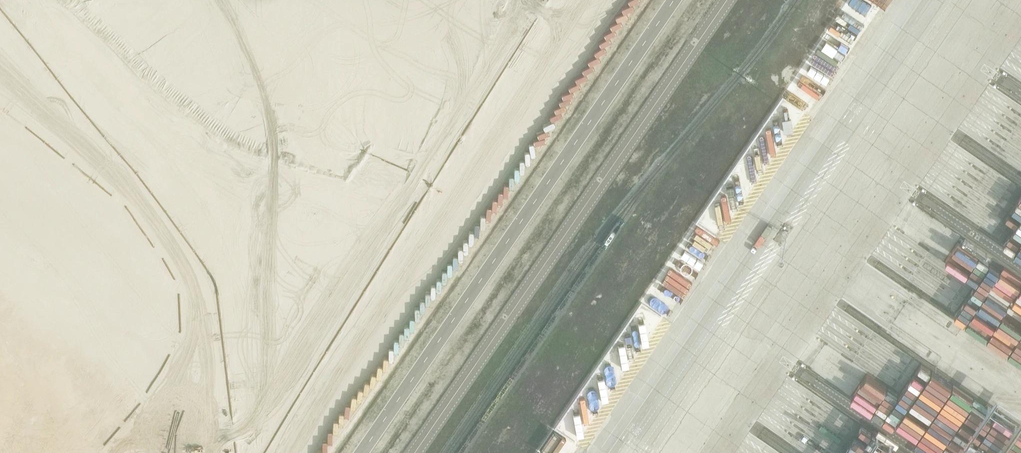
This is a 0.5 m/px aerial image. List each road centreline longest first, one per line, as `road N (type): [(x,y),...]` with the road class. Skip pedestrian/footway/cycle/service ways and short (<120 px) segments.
road 1 (unclassified): [(674,0),(361,452)]

